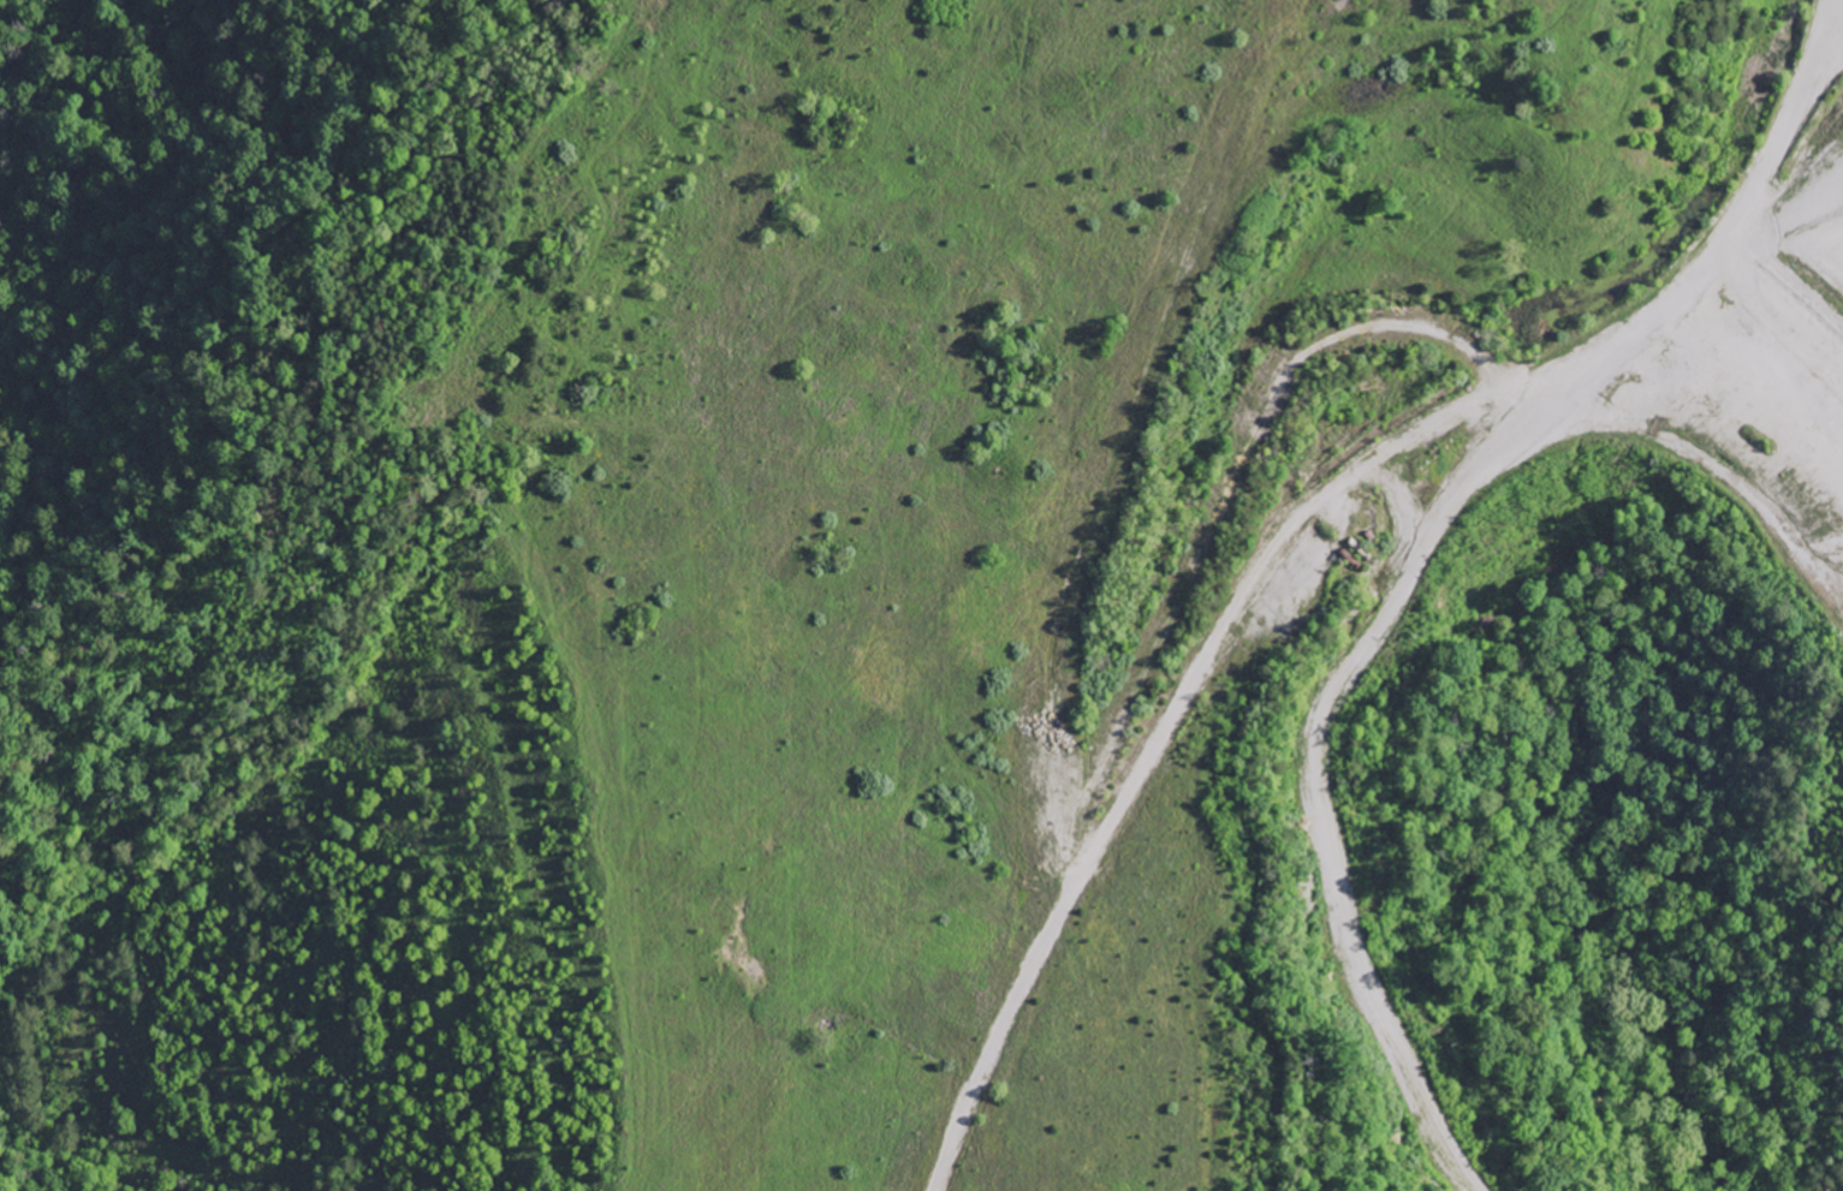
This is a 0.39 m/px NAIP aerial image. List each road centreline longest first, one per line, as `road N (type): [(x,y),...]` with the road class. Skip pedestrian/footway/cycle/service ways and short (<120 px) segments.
road 1 (residential): [(1482,1190),(1428,1113),(1344,943),(1303,803),(1313,721),(1453,493),(1676,287),(1738,204),(1819,75),(1842,8)]

